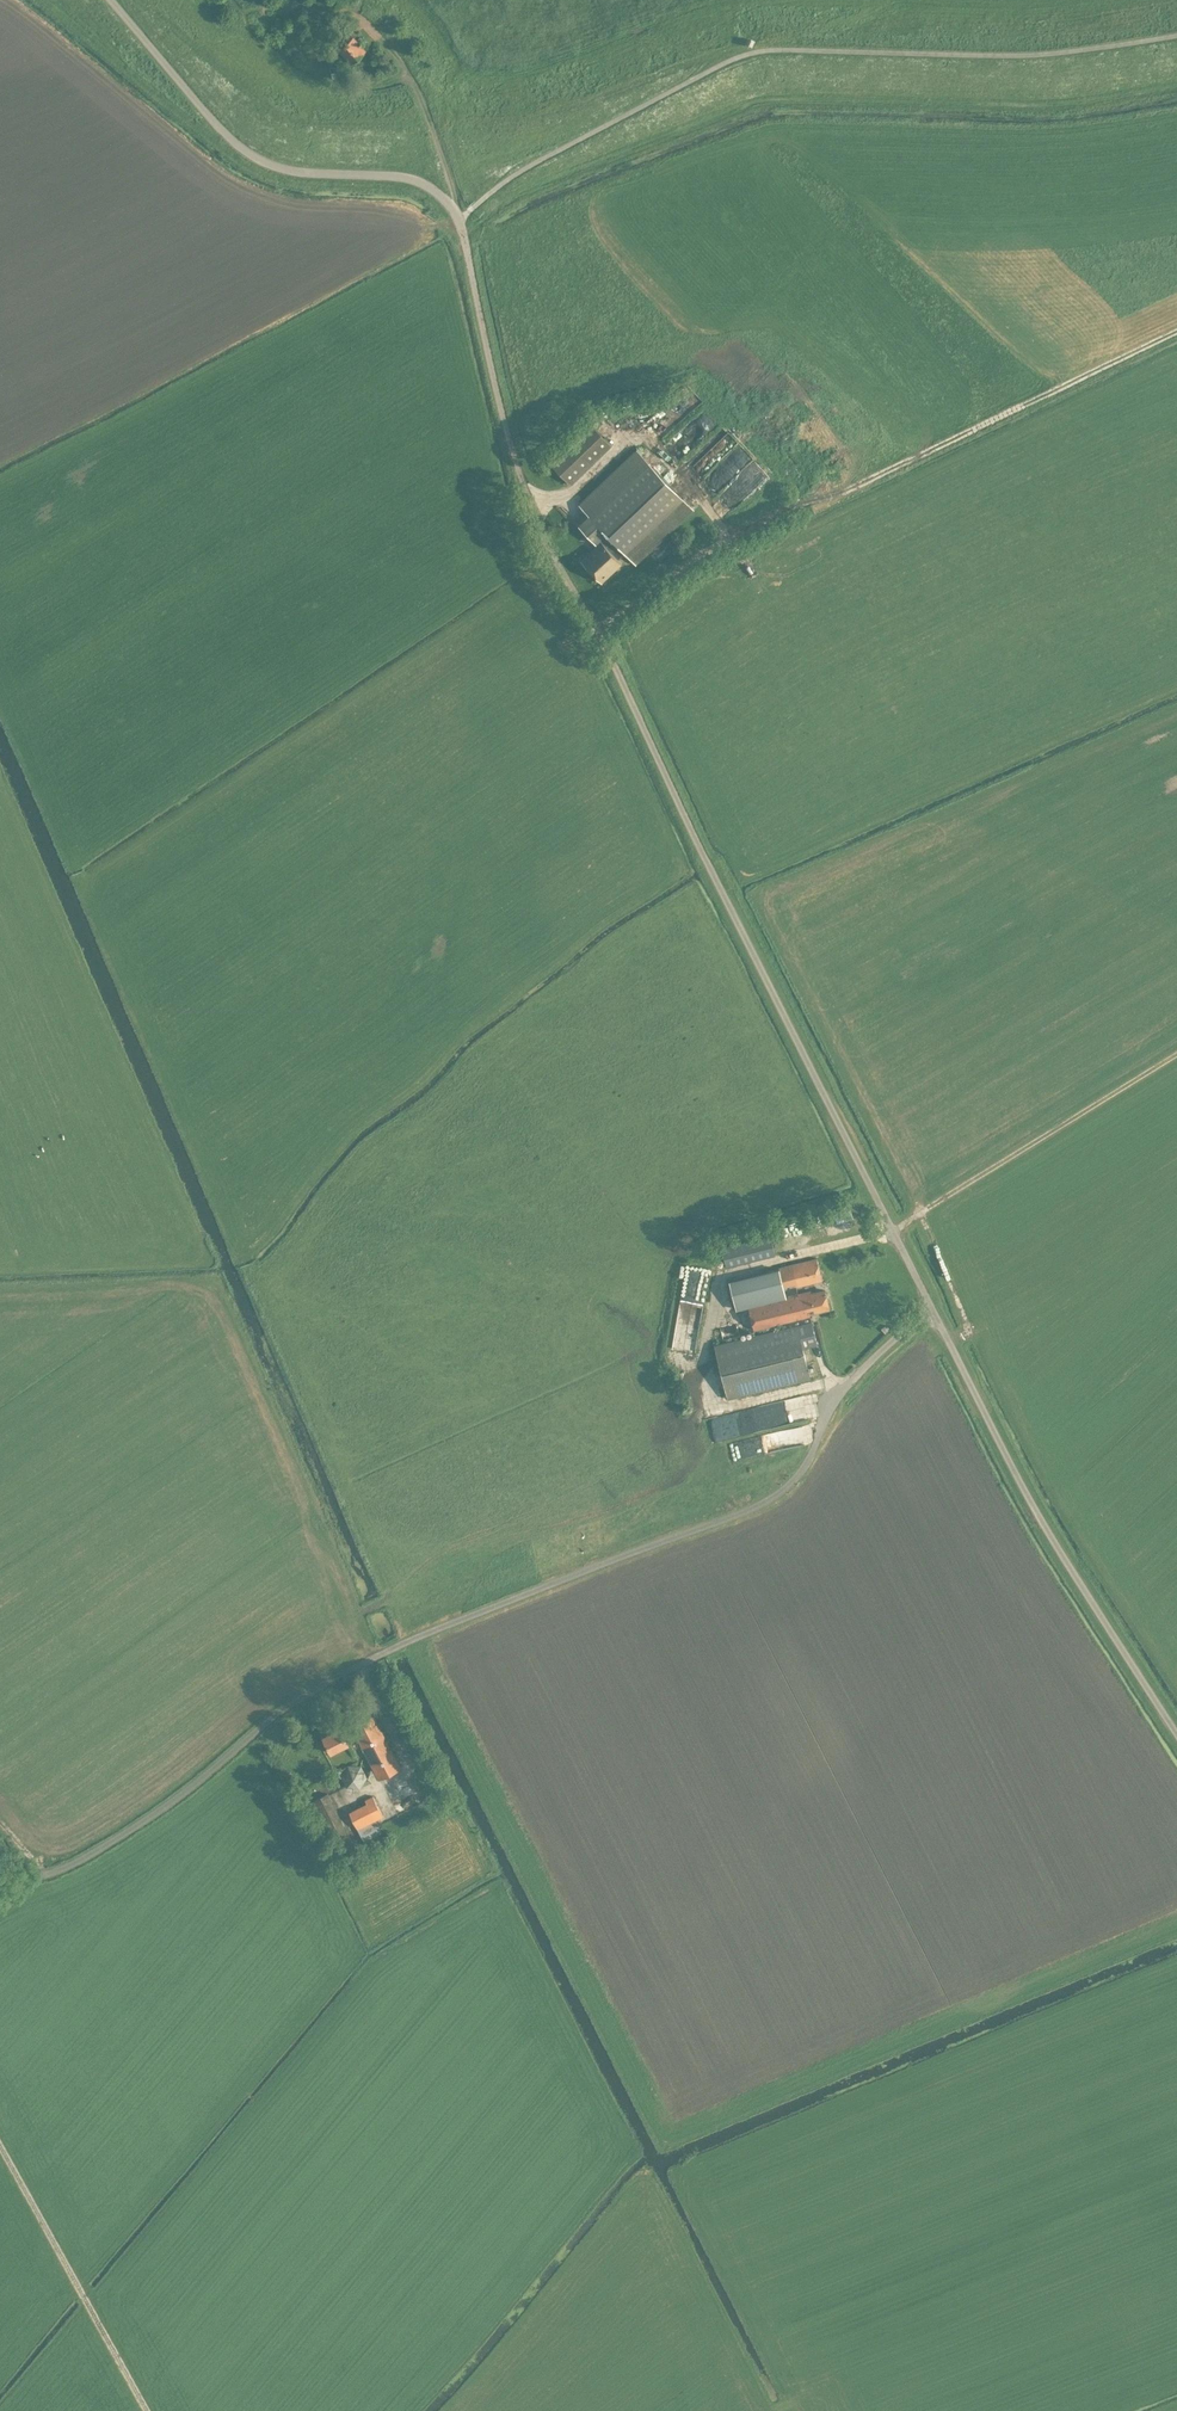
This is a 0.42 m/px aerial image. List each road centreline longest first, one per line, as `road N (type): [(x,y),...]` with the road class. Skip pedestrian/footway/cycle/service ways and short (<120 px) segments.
road 1 (unclassified): [(1176,1735),(1047,1533),(600,639),(553,567),(505,429),(457,220),(419,183),(296,174),(248,155),(106,0)]
road 2 (track): [(891,1230),(1176,1053)]

